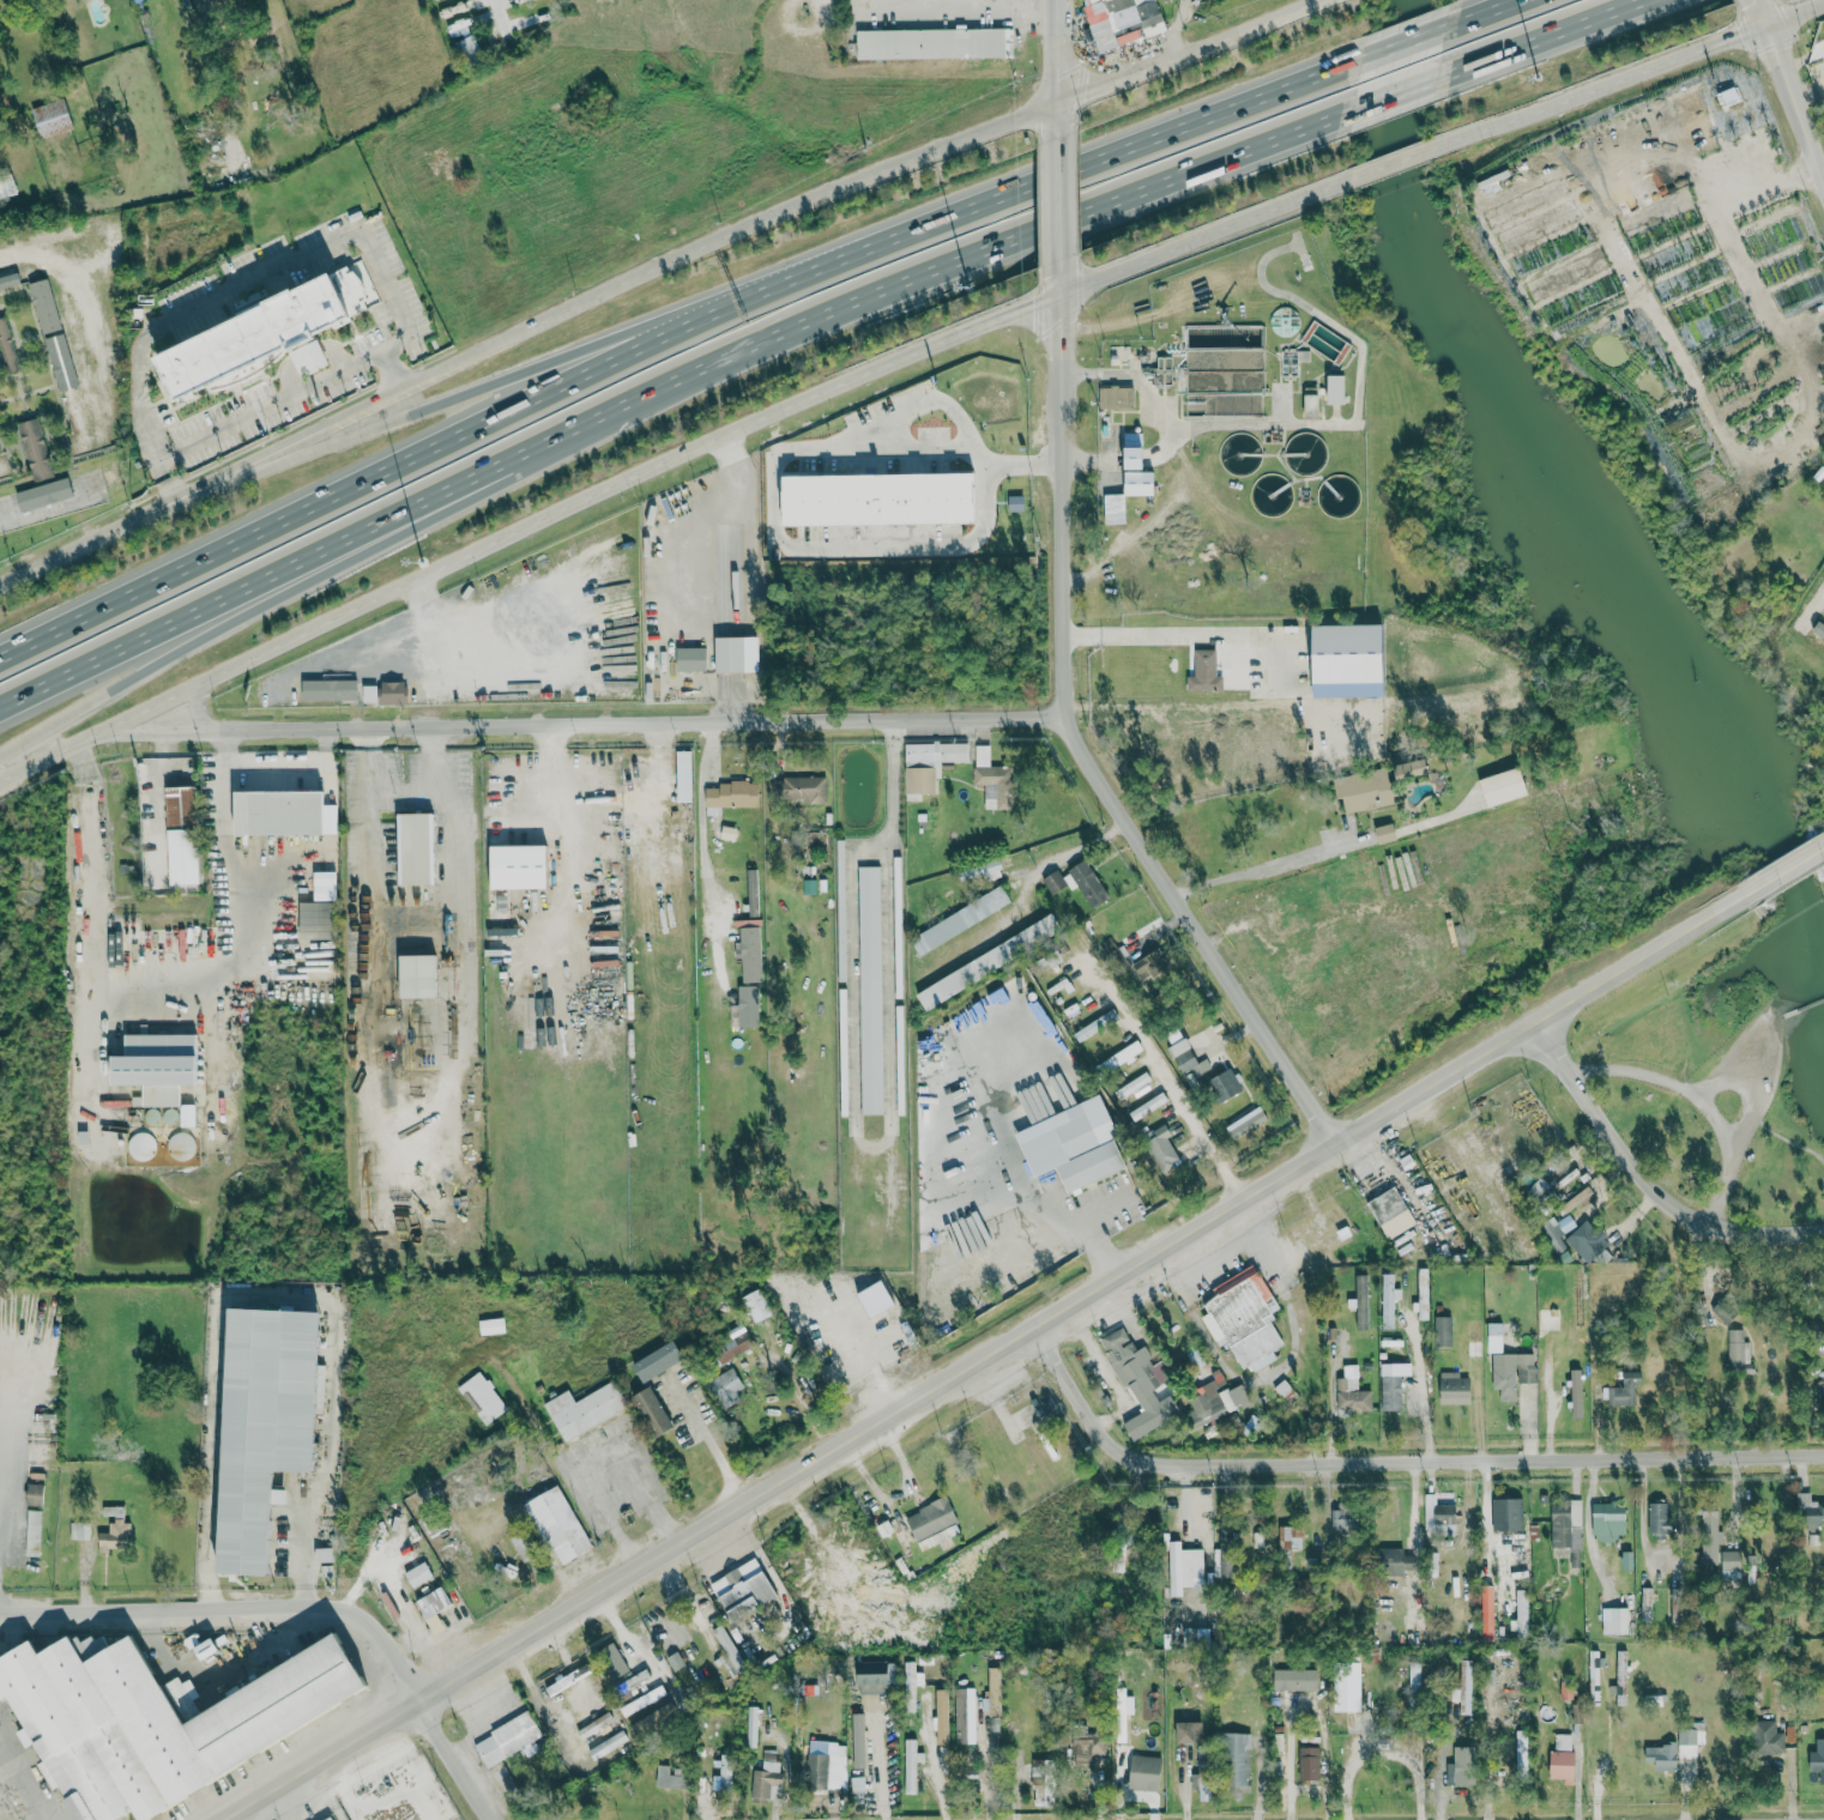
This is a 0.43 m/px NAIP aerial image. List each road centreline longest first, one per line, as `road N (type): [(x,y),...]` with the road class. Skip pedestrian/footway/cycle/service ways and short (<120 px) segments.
road 1 (tertiary): [(230,1819),(1760,888)]
road 2 (primary): [(0,787),(802,406),(1351,179)]
road 3 (motorway): [(0,712),(893,291),(1353,109)]
road 4 (residential): [(1334,1148),(1121,822),(1062,718),(1058,262)]
road 5 (residential): [(1045,1323),(1109,1437),(1166,1461),(1823,1452)]
road 6 (primary): [(1320,0),(866,181),(539,329)]
road 7 (motorway): [(749,294),(0,660)]
road 8 (motorway): [(1360,60),(962,219),(749,294)]
road 9 (residential): [(504,1819),(385,1631),(350,1607),(0,1609)]
road 10 (motorway): [(0,771),(513,465)]
road 11 (motorway): [(749,294),(238,477)]
road 12 (primary): [(1444,144),(1823,4)]
road 13 (residential): [(1823,1231),(1744,1231),(1684,1205),(1621,1148),(1529,1028)]
road 14 (primary): [(539,329),(238,477)]
road 15 (residential): [(733,722),(1062,718)]
road 16 (residential): [(436,727),(733,722)]
road 17 (residential): [(1091,961),(1246,1201)]
road 18 (residential): [(157,712),(213,724),(436,727)]
road 19 (primary): [(238,477),(0,589)]
road 20 (motorway): [(1438,77),(1643,0)]
road 21 (residential): [(1823,177),(1753,0)]
road 22 (residential): [(1057,135),(1056,0)]
road 23 (residential): [(1058,262),(1057,135)]

